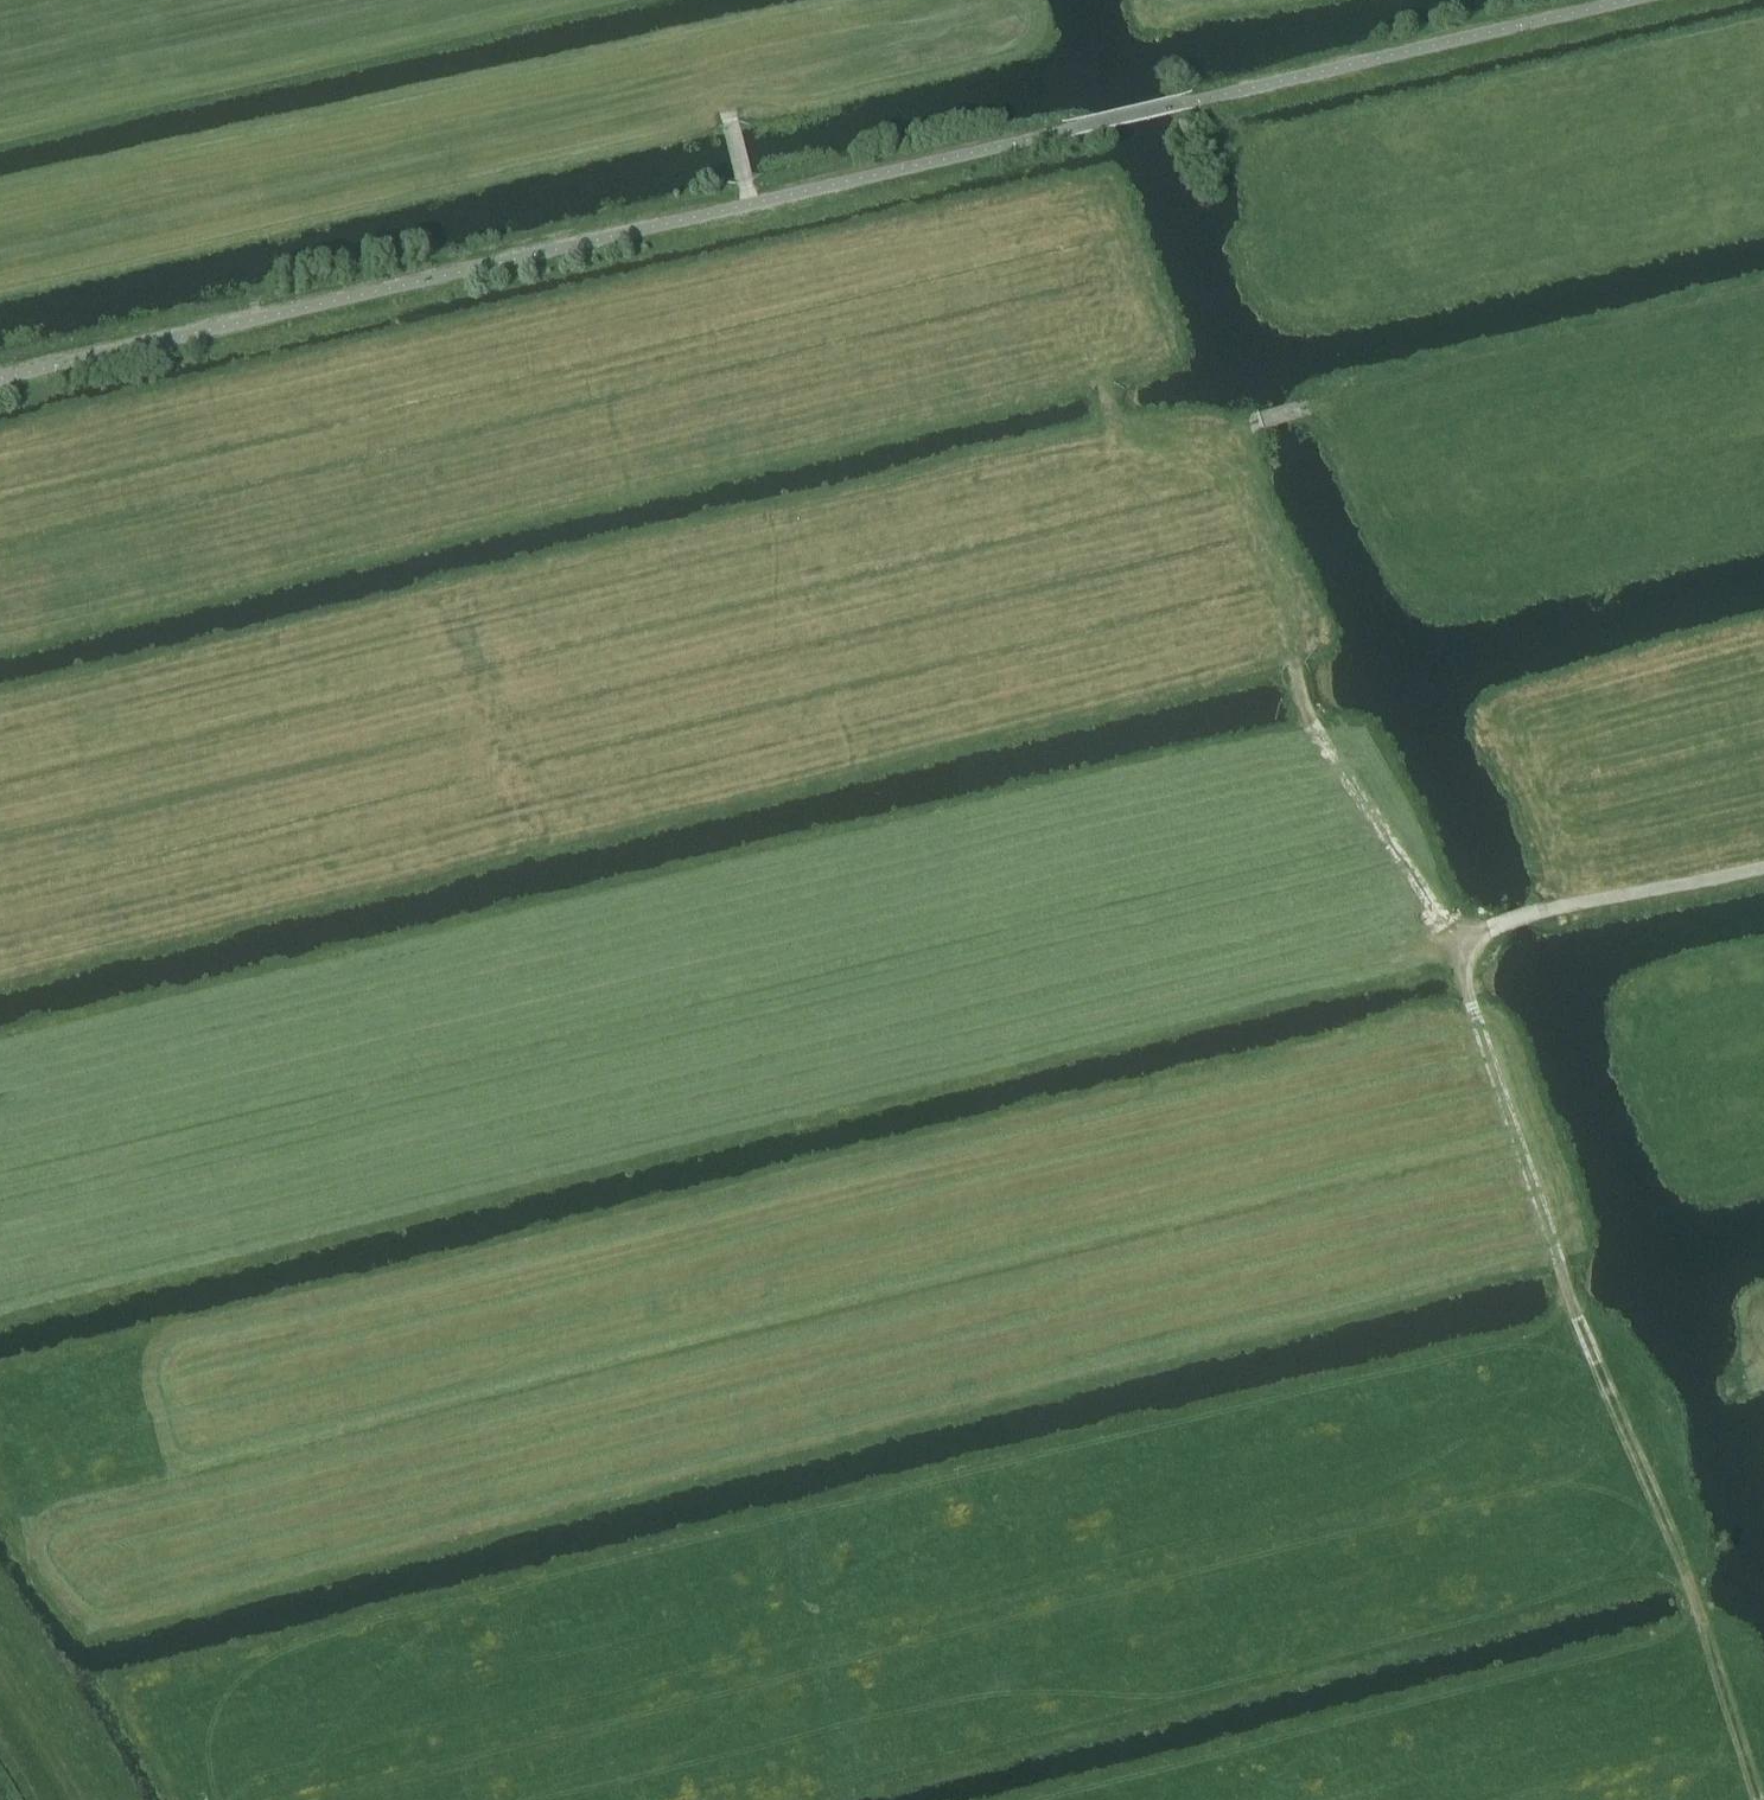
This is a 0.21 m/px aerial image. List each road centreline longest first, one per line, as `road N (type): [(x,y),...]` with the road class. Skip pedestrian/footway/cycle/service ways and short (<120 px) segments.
road 1 (track): [(1762,1799),(1713,1641),(1613,1407),(1476,1014),(1460,932)]
road 2 (track): [(1293,654),(1306,715),(1460,932),(1553,906)]
road 3 (track): [(1096,1014),(1460,932)]
road 4 (track): [(1293,654),(1199,460),(1120,424),(1097,374)]
road 5 (track): [(945,0),(732,116),(754,204)]
road 6 (track): [(1763,864),(1553,906)]

